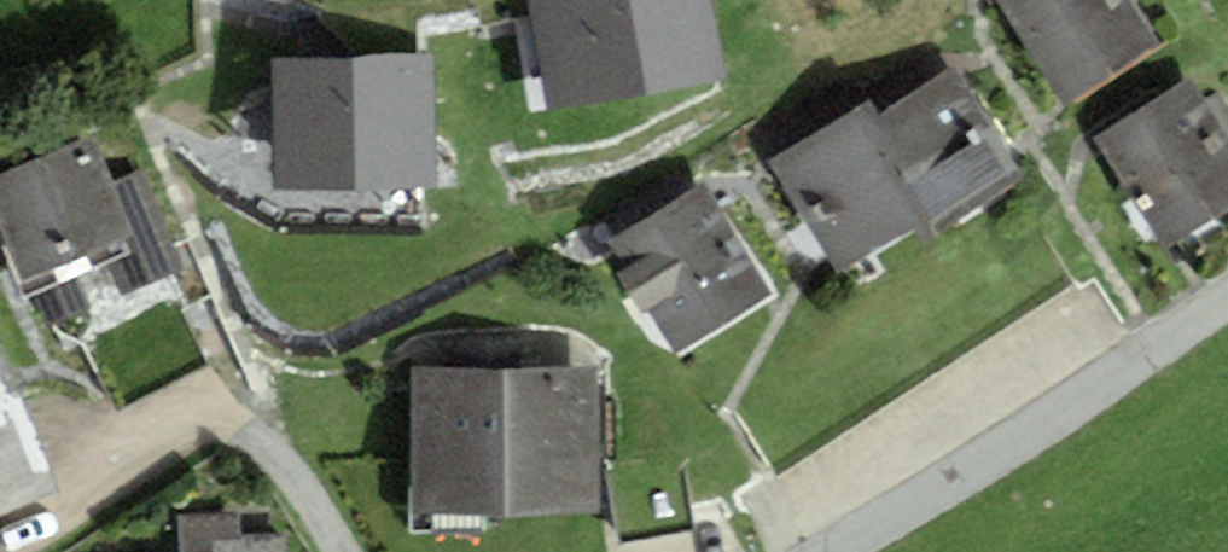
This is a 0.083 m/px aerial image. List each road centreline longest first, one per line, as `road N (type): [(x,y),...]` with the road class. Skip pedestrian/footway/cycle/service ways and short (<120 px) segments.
road 1 (residential): [(1227,306),(1120,381),(831,551)]

